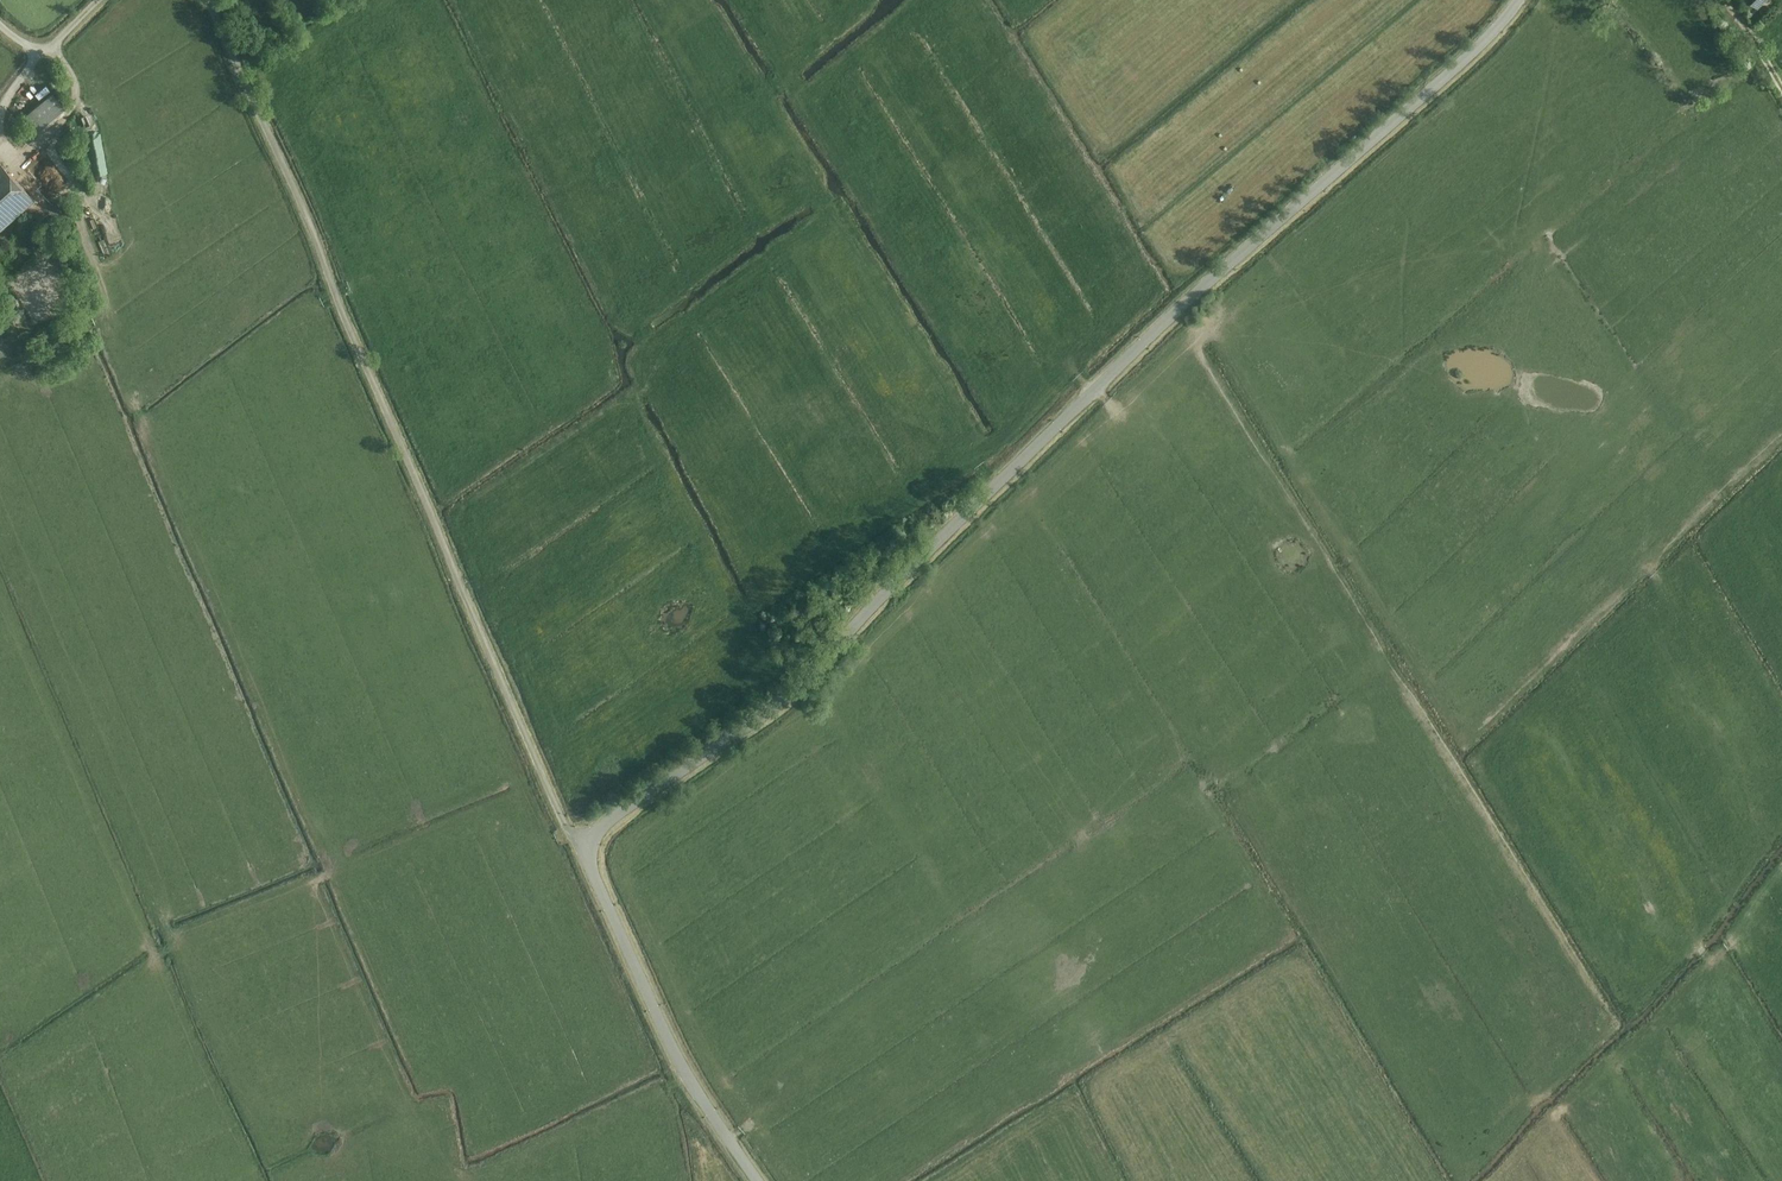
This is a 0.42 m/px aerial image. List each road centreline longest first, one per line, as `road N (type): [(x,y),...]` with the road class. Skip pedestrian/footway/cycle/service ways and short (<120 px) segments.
road 1 (unclassified): [(579,848),(774,713),(1077,410),(1470,58),(1517,0)]
road 2 (unclassified): [(204,0),(579,848)]
road 3 (unclassified): [(579,848),(646,996),(753,1180)]
road 4 (unclassified): [(0,25),(52,50),(102,0)]

